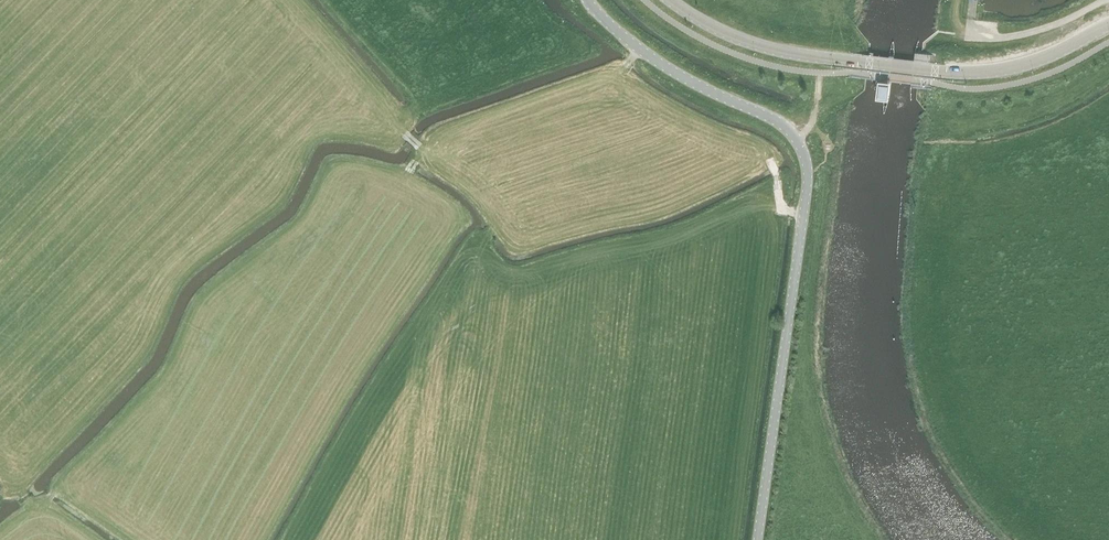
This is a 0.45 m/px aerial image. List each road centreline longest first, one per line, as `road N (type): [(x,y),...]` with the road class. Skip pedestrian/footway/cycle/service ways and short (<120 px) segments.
road 1 (tertiary): [(757,539),(806,199),(804,153),(783,125),(668,68),(587,0)]
road 2 (secondary): [(1108,24),(1019,66),(946,72),(765,47),(671,0)]
road 3 (residential): [(1103,492),(1038,332)]
road 4 (residential): [(1038,332),(995,193)]

